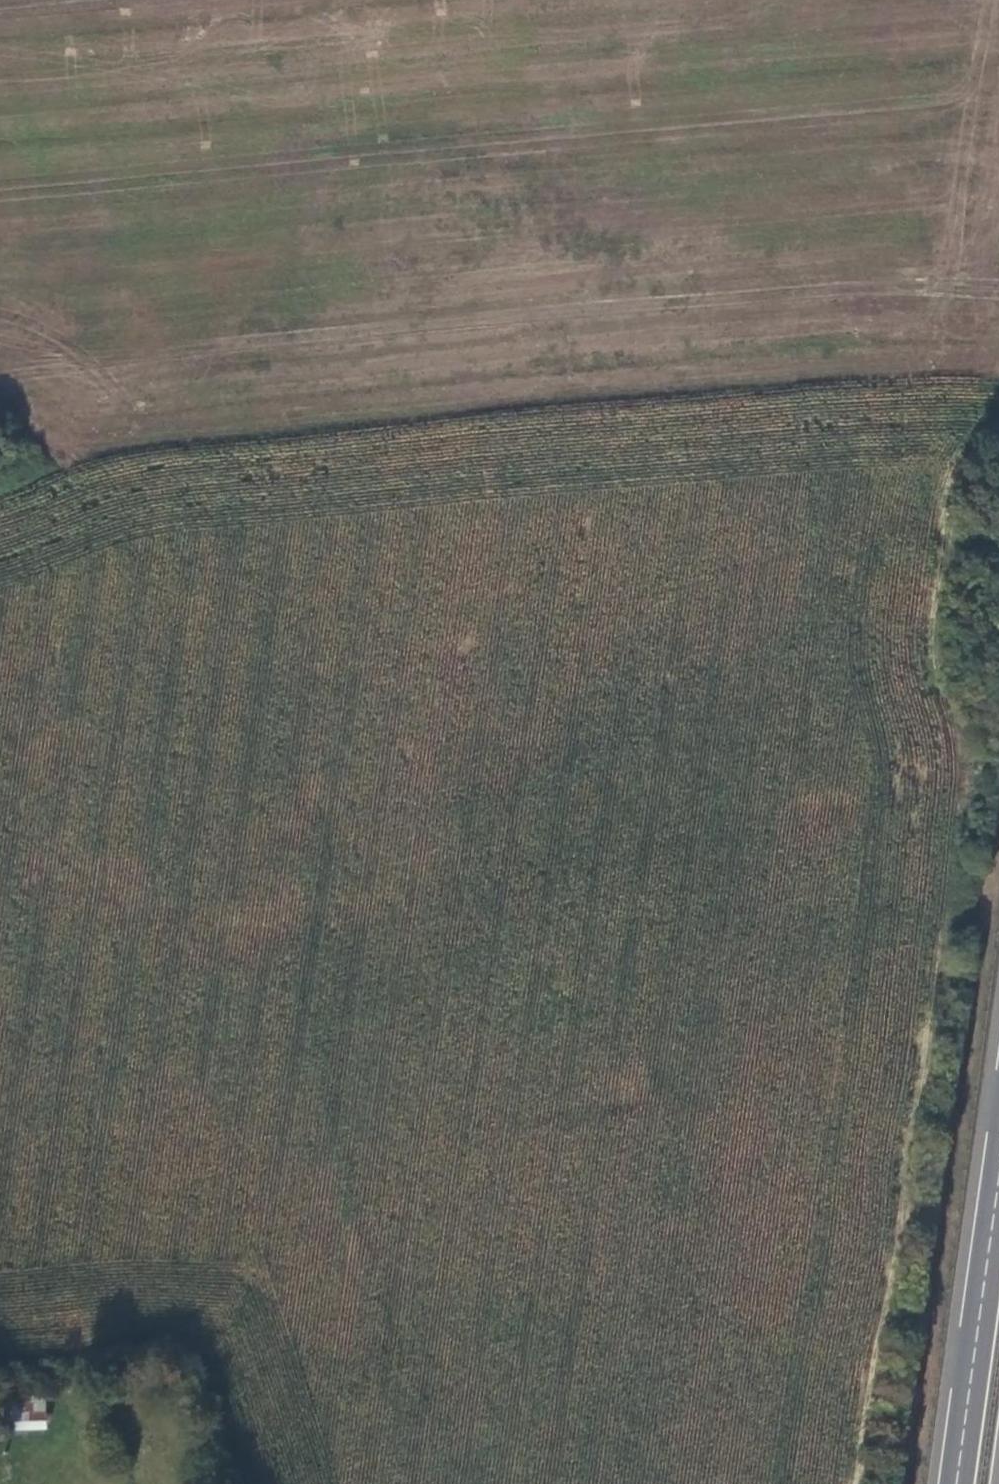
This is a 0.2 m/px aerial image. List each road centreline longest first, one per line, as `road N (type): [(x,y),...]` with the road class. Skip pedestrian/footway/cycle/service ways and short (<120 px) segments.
road 1 (trunk): [(998,1182),(957,1483)]

